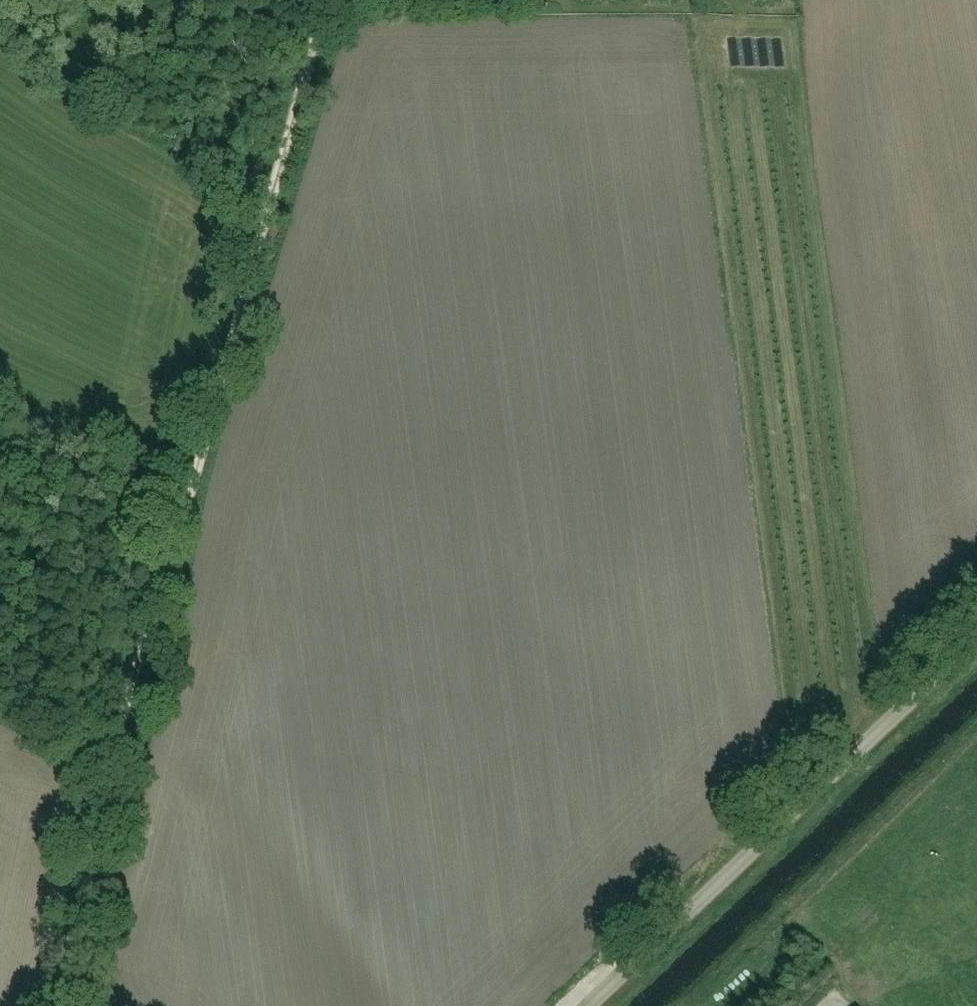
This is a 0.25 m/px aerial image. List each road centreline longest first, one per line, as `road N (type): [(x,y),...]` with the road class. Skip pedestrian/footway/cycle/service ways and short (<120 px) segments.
road 1 (unclassified): [(332,0),(134,699),(66,1005)]
road 2 (unclassified): [(588,1005),(976,654)]

